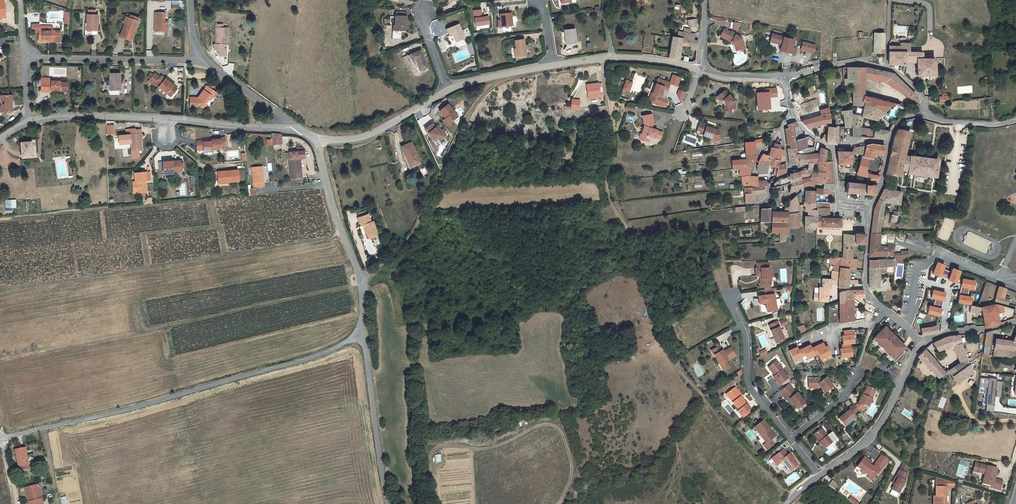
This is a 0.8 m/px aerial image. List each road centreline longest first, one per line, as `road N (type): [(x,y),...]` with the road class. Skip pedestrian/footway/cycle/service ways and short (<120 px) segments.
road 1 (track): [(602,58),(614,149),(609,199),(628,232),(659,333),(696,396),(792,497)]
road 2 (unclassified): [(361,330),(315,357),(0,441)]
road 3 (residential): [(25,119),(294,125)]
road 4 (track): [(499,75),(467,118),(411,236),(360,282)]
road 5 (track): [(560,503),(573,466),(556,425),(540,424),(494,446),(431,451)]
road 6 (unclassified): [(319,140),(360,282),(361,330)]
road 7 (residential): [(25,58),(205,62)]
road 8 (unclassified): [(361,330),(386,503)]
road 9 (residential): [(922,345),(869,439),(818,476)]
road 10 (residential): [(925,113),(919,92),(896,71),(862,61),(784,78)]
road 11 (residential): [(790,439),(749,387),(745,334),(729,298)]
road 12 (residential): [(319,140),(366,134),(448,91)]

